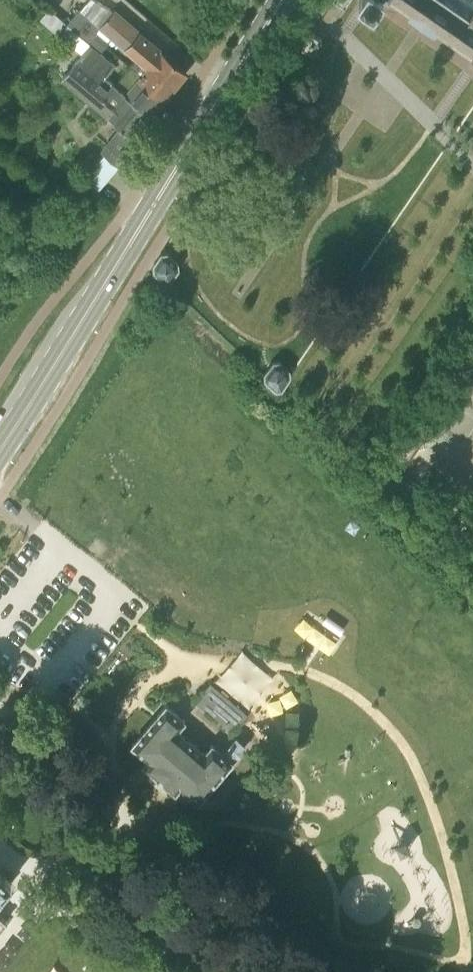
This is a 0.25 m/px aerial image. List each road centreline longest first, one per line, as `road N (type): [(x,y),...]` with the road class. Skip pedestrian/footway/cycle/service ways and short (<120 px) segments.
road 1 (tertiary): [(0,452),(282,0)]

